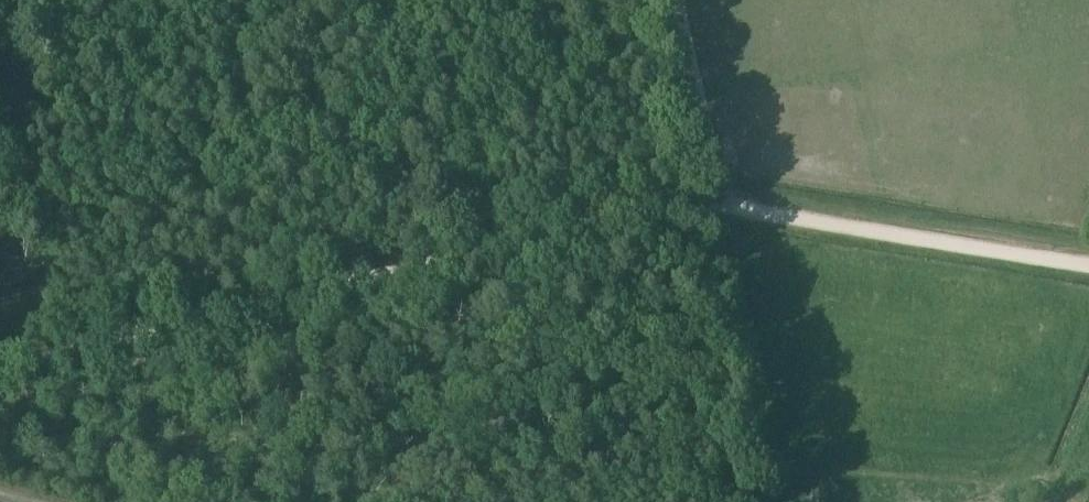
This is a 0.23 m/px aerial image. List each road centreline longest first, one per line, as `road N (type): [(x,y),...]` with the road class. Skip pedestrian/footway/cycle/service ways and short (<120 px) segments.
road 1 (track): [(684,200),(0,376)]
road 2 (track): [(684,200),(1088,266)]

